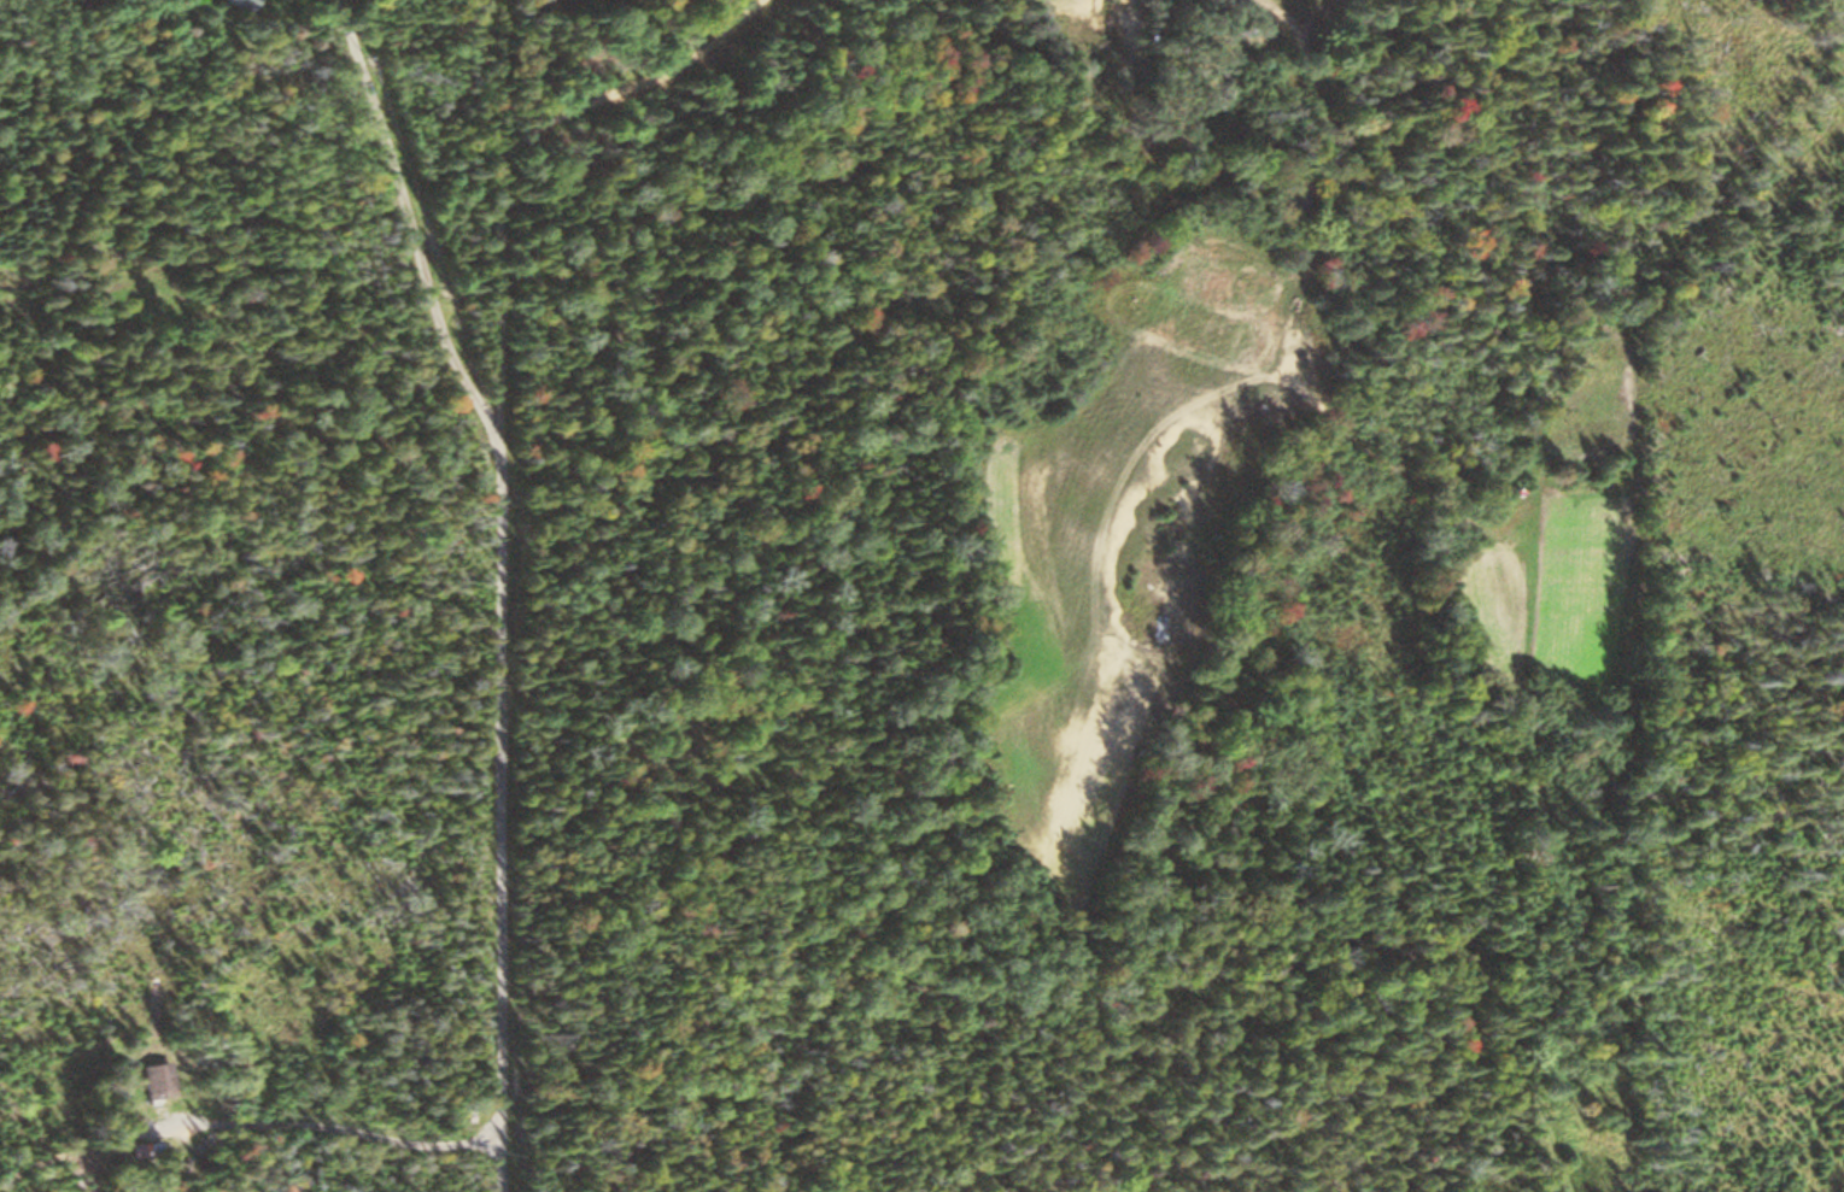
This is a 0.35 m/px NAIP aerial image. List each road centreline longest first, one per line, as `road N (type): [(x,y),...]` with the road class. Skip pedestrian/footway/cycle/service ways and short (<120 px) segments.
road 1 (residential): [(500,1191),(476,296),(511,104)]

